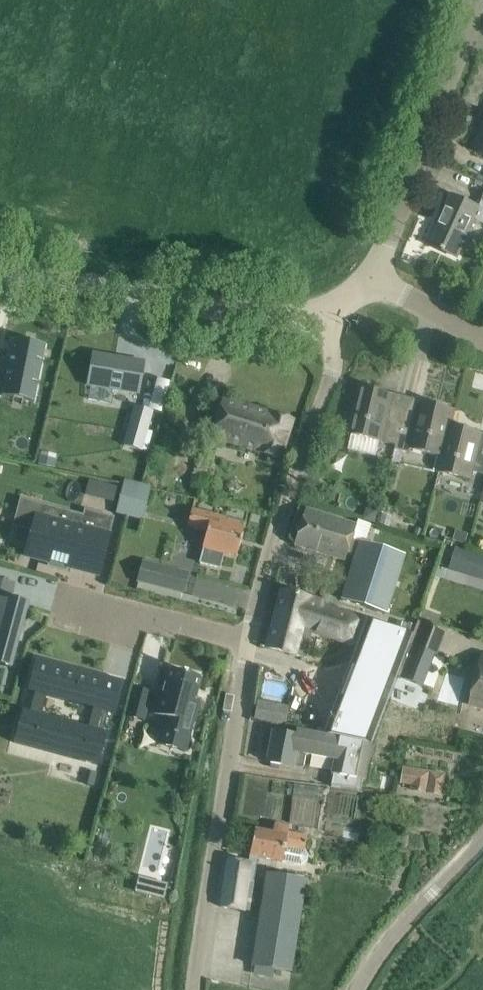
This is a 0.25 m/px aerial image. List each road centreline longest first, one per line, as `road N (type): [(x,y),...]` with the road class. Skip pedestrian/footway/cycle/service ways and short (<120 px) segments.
road 1 (unclassified): [(194,989),(249,642)]
road 2 (residential): [(249,642),(331,377),(327,315)]
road 3 (tertiary): [(327,315),(257,314),(0,267)]
road 4 (tertiary): [(371,276),(463,32)]
road 5 (residential): [(249,642),(60,596)]
road 6 (unclassified): [(359,989),(482,840)]
road 7 (residential): [(482,338),(371,276)]

